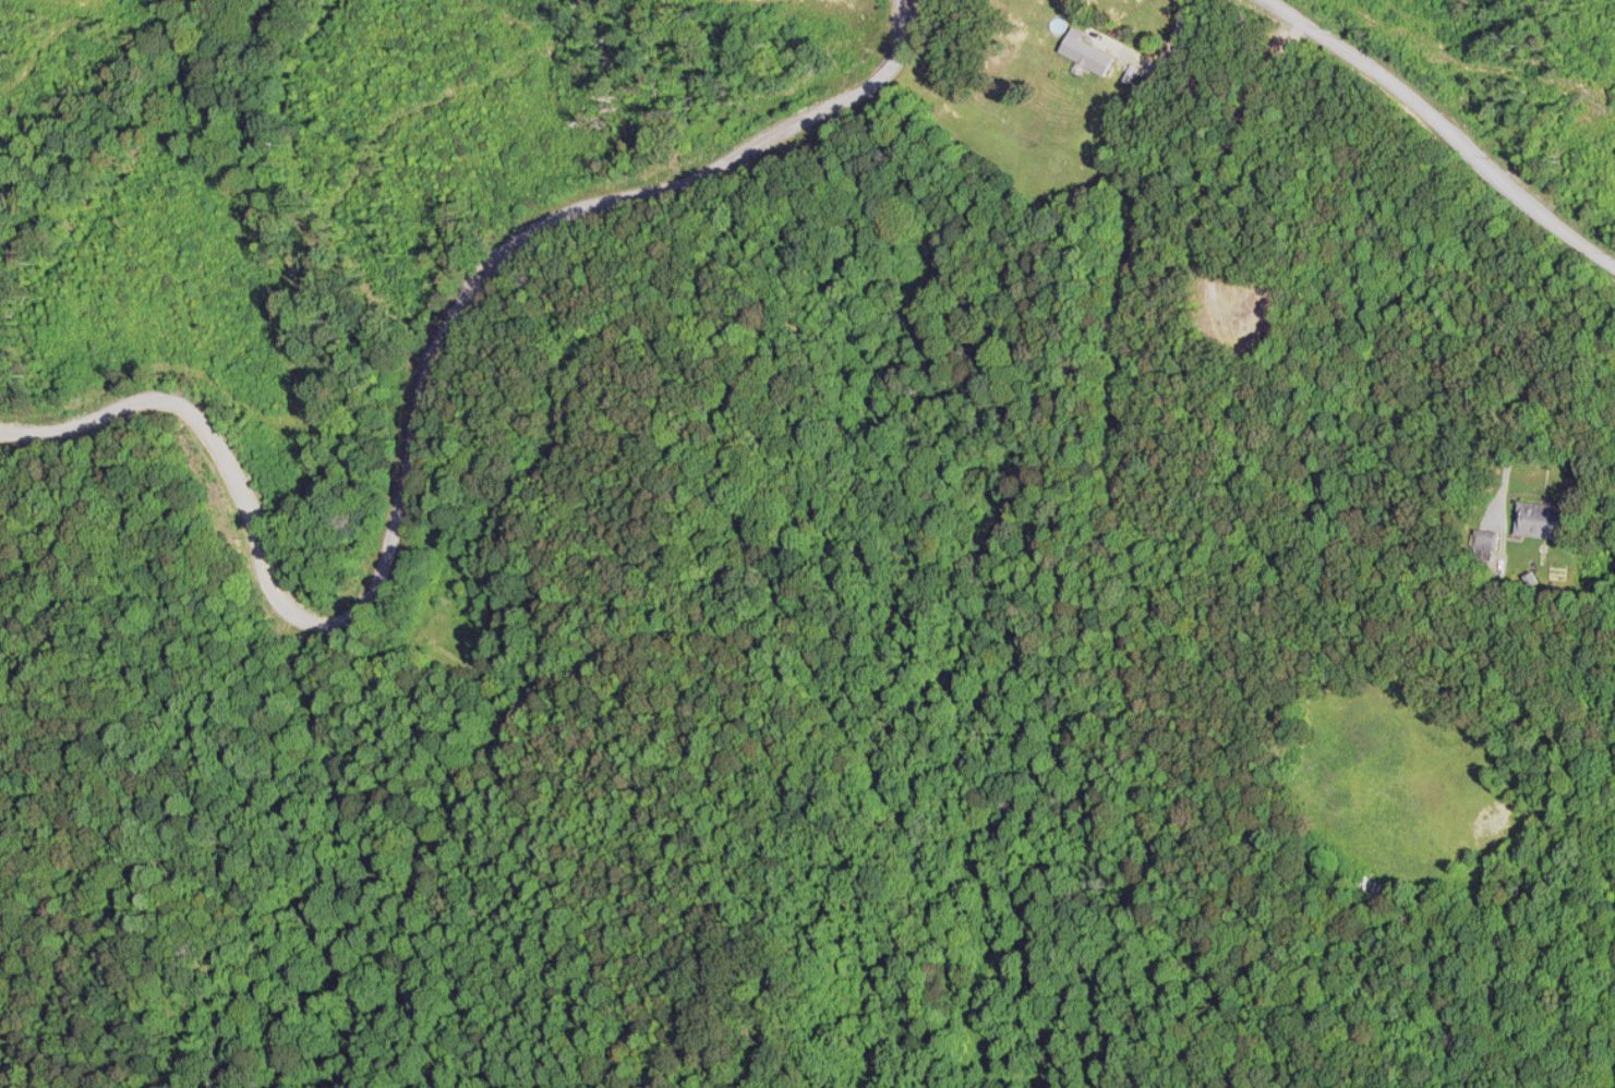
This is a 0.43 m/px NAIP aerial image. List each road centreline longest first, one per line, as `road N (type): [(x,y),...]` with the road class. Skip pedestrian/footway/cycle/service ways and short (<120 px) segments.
road 1 (residential): [(918,0),(873,87),(751,147),(546,220),(481,271),(439,324),(420,373),(384,565),(357,621),(311,624),(277,602),(267,555),(215,440),(162,400),(0,435)]
road 2 (residential): [(1614,264),(1429,114),(1261,0)]

